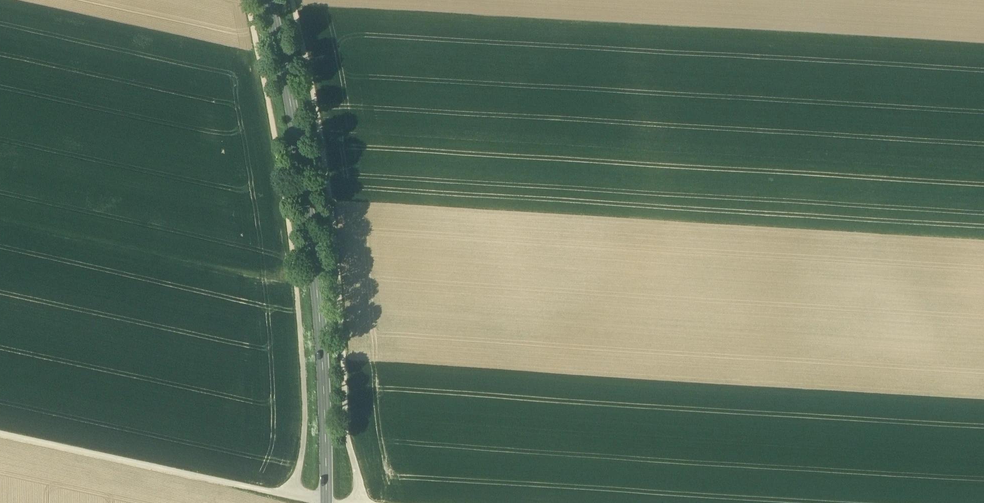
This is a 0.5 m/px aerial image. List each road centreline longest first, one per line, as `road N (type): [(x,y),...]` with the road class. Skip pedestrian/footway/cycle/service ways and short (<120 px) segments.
road 1 (track): [(365,502),(348,440),(327,170),(293,0)]
road 2 (tertiary): [(325,502),(317,256),(270,0)]
road 3 (track): [(249,0),(295,274),(305,409),(293,496)]
road 4 (track): [(321,502),(0,434)]

